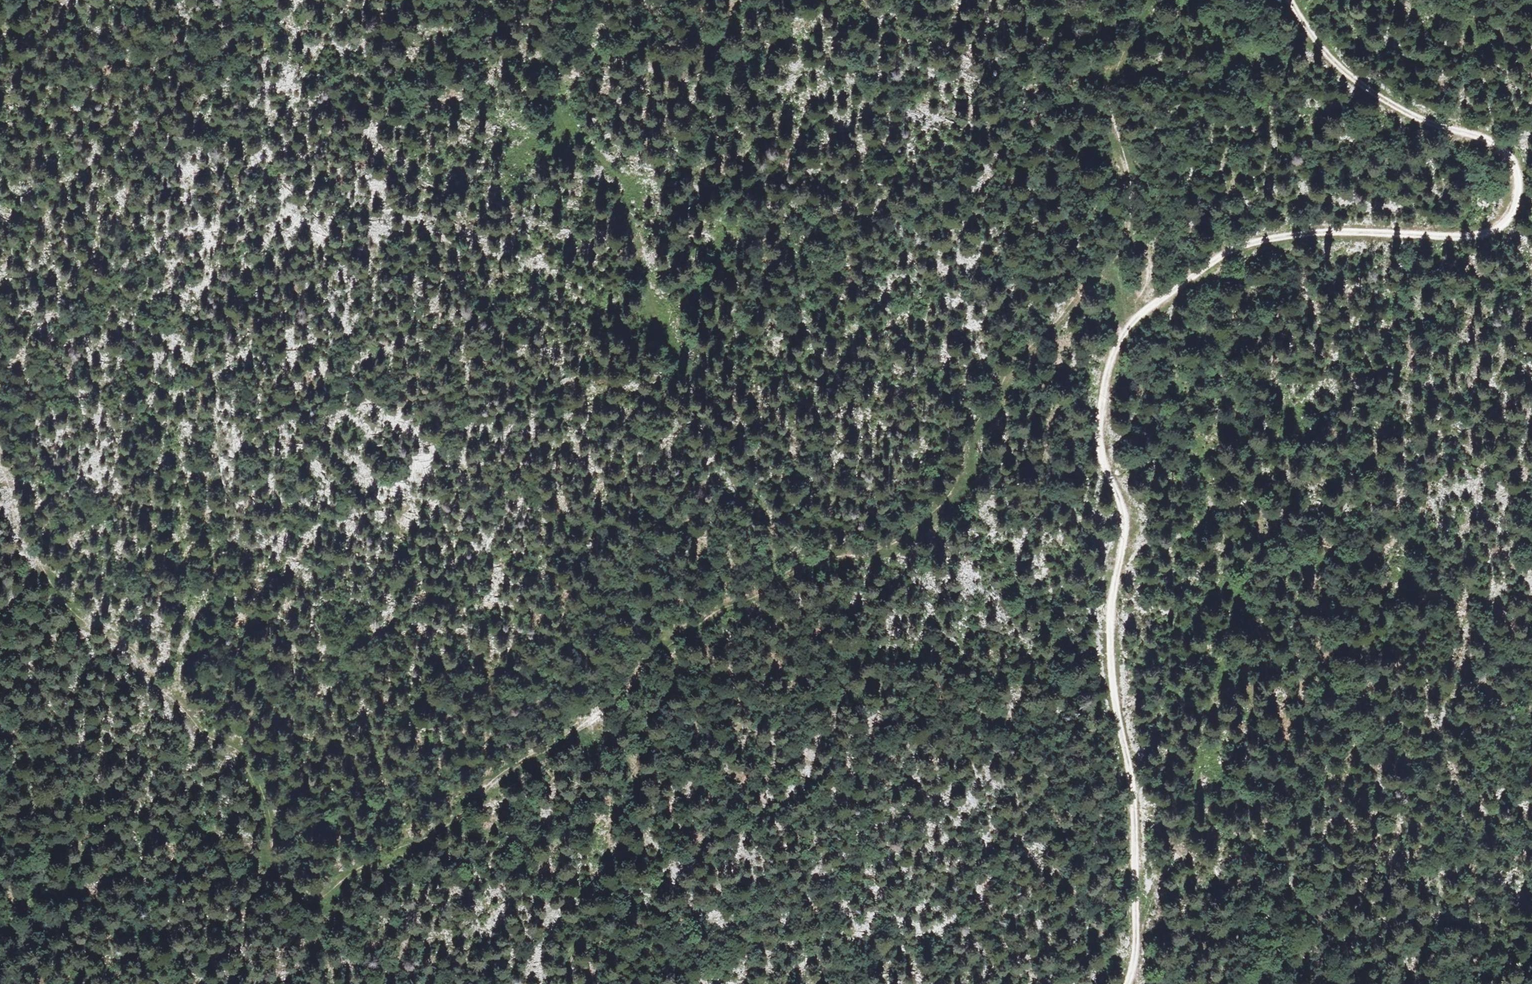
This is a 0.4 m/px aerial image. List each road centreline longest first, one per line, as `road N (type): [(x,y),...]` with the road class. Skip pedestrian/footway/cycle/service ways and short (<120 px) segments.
road 1 (track): [(0,477),(31,550),(212,727),(266,806),(280,872),(312,892),(362,865),(409,854),(572,737),(646,673),(670,640),(740,597),(800,566),(856,566),(939,531),(982,442),(1010,406),(1027,359),(1127,235),(1130,196),(1110,98),(1148,0)]
road 2 (track): [(1129,983),(1138,945),(1135,786),(1111,650),(1127,529),(1102,433),(1119,344),(1153,306),(1249,244),(1339,232),(1463,239),(1499,229),(1517,201),(1516,164),(1500,148),(1431,123),(1340,68),(1292,0)]

